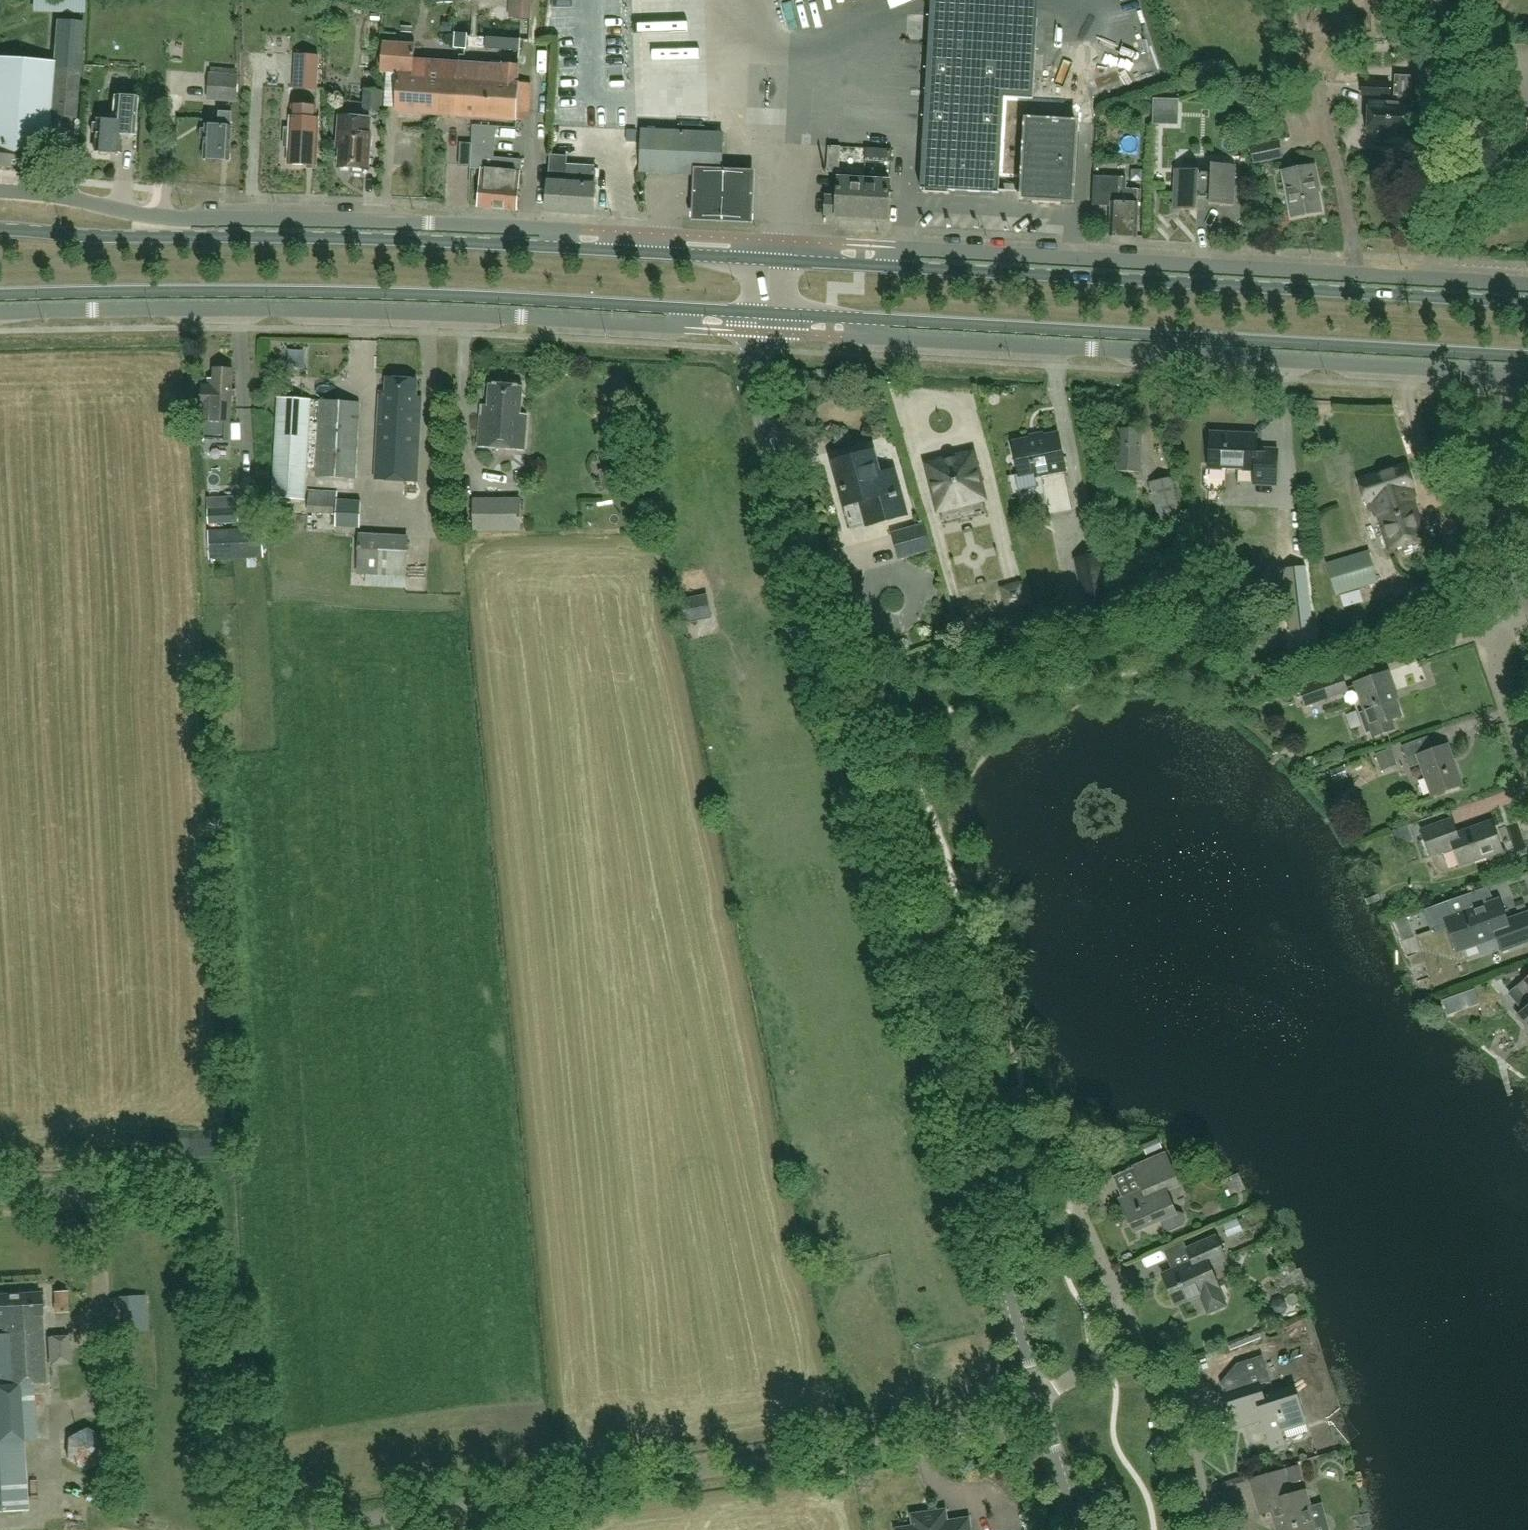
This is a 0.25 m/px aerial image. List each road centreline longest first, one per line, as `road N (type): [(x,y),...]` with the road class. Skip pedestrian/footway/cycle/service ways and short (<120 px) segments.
road 1 (residential): [(1041,1404),(1011,1423),(687,1475),(326,1523),(286,1522),(243,1484),(199,1225),(158,1189),(0,1194)]
road 2 (tertiary): [(1041,1404),(759,387),(766,313)]
road 3 (unclassified): [(0,311),(366,310),(678,325),(683,308)]
road 4 (primary): [(0,294),(423,294),(683,308)]
road 5 (unclassified): [(860,319),(867,337),(1518,373)]
road 6 (primary): [(860,319),(1527,356)]
road 7 (unclassified): [(1527,284),(901,248),(888,265)]
road 8 (primary): [(1527,302),(888,265)]
road 9 (unclassified): [(558,246),(557,228),(191,219),(0,191)]
road 10 (primary): [(558,246),(0,230)]
road 11 (track): [(1354,274),(1334,163),(1283,0)]
road 12 (residential): [(1041,1404),(1101,1354),(1132,1315),(1070,1195)]
road 13 (residential): [(1518,373),(1503,547),(1512,582),(1527,601)]
road 14 (primary): [(771,258),(558,246)]
road 15 (residential): [(1527,766),(1490,647),(1527,604)]
road 16 (residential): [(1207,1529),(1176,1400)]
road 17 (tertiary): [(1078,1529),(1041,1404)]

